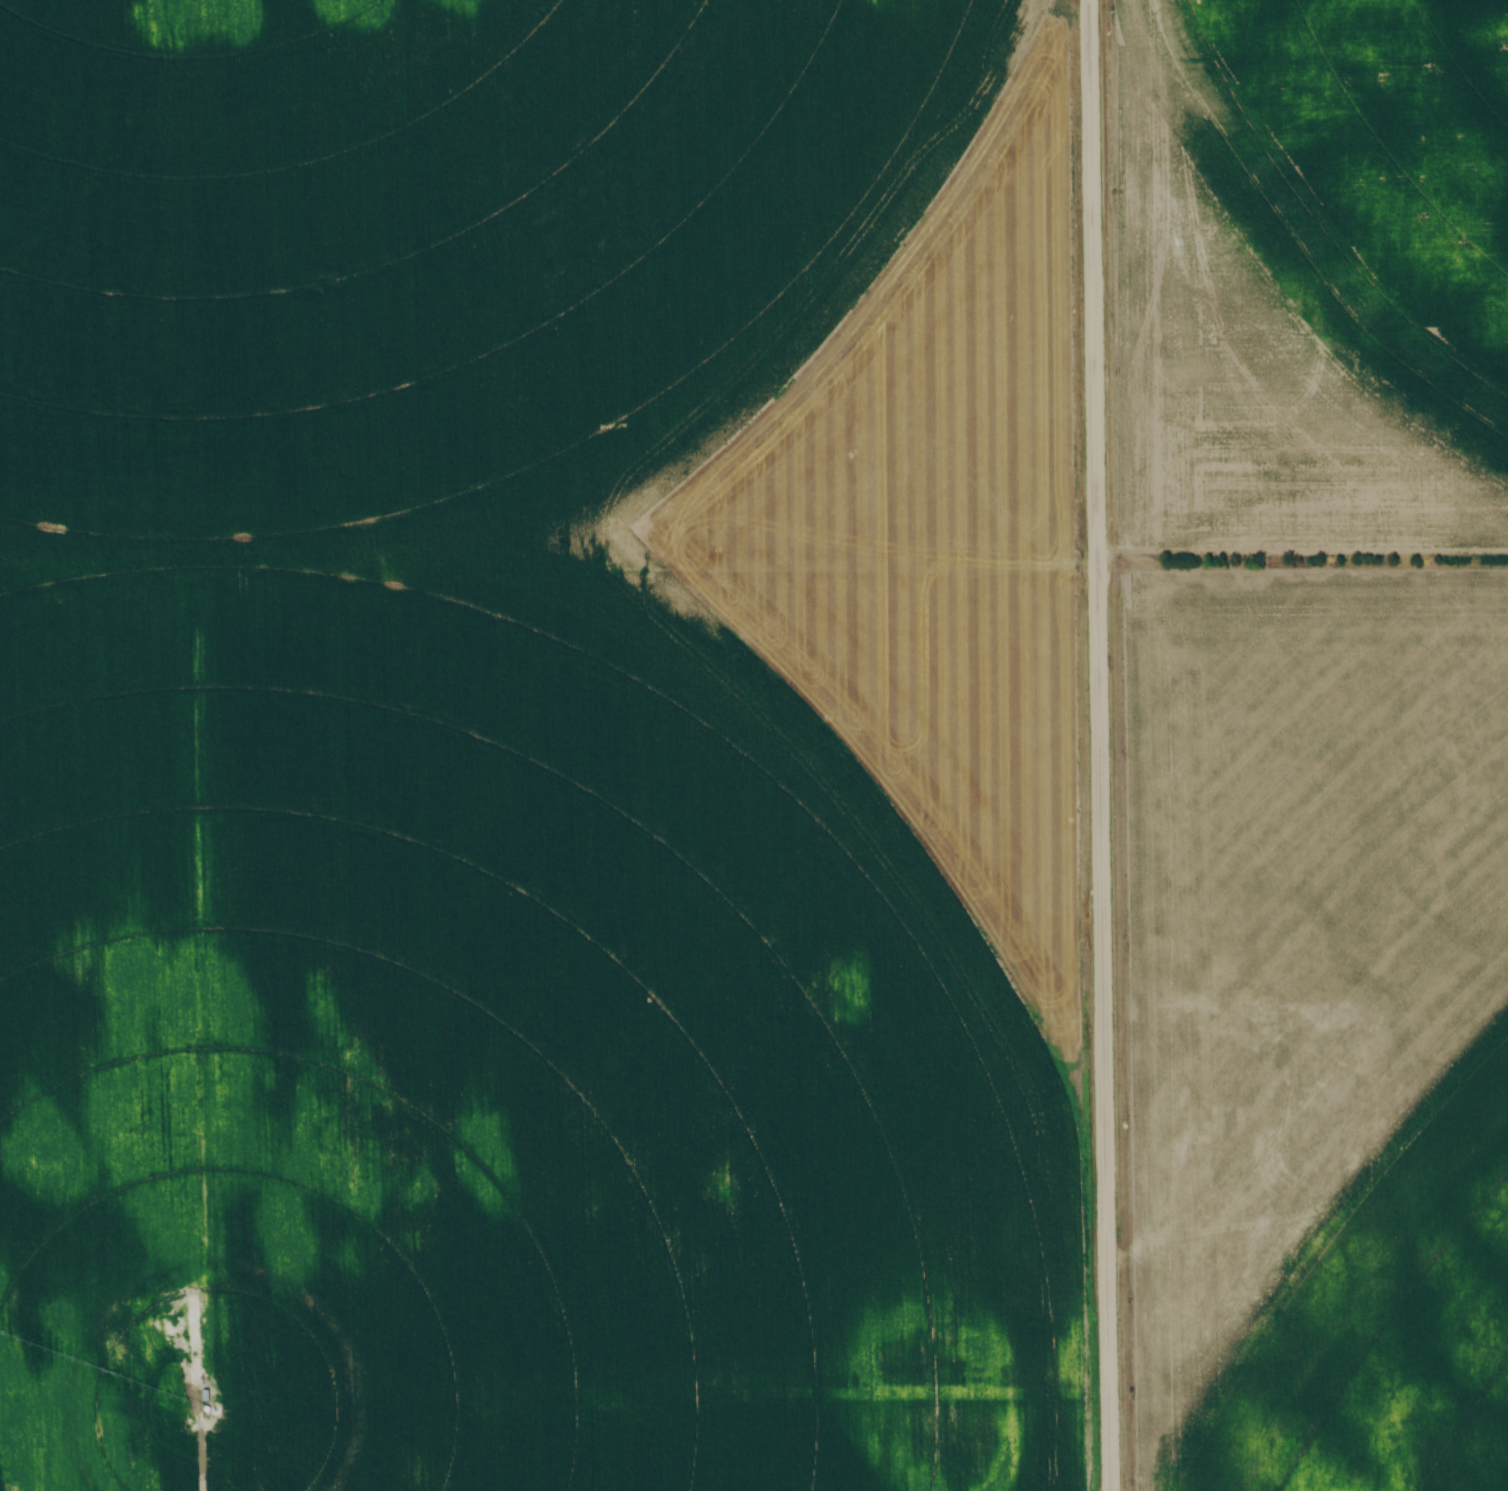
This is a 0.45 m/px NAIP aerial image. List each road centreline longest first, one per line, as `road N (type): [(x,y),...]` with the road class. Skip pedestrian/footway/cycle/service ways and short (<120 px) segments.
road 1 (residential): [(1090,0),(1112,1490)]

